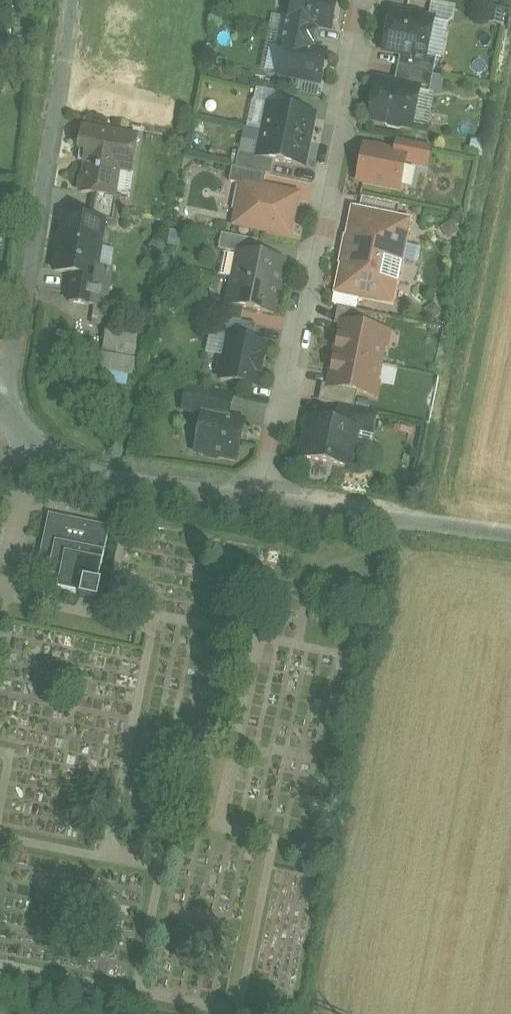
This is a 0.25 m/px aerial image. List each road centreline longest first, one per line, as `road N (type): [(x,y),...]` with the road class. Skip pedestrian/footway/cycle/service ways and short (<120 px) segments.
road 1 (residential): [(268,501),(366,0)]
road 2 (residential): [(0,400),(19,354),(72,0)]
road 3 (residential): [(268,501),(66,467),(37,448),(0,400)]
road 4 (residential): [(510,542),(268,501)]

